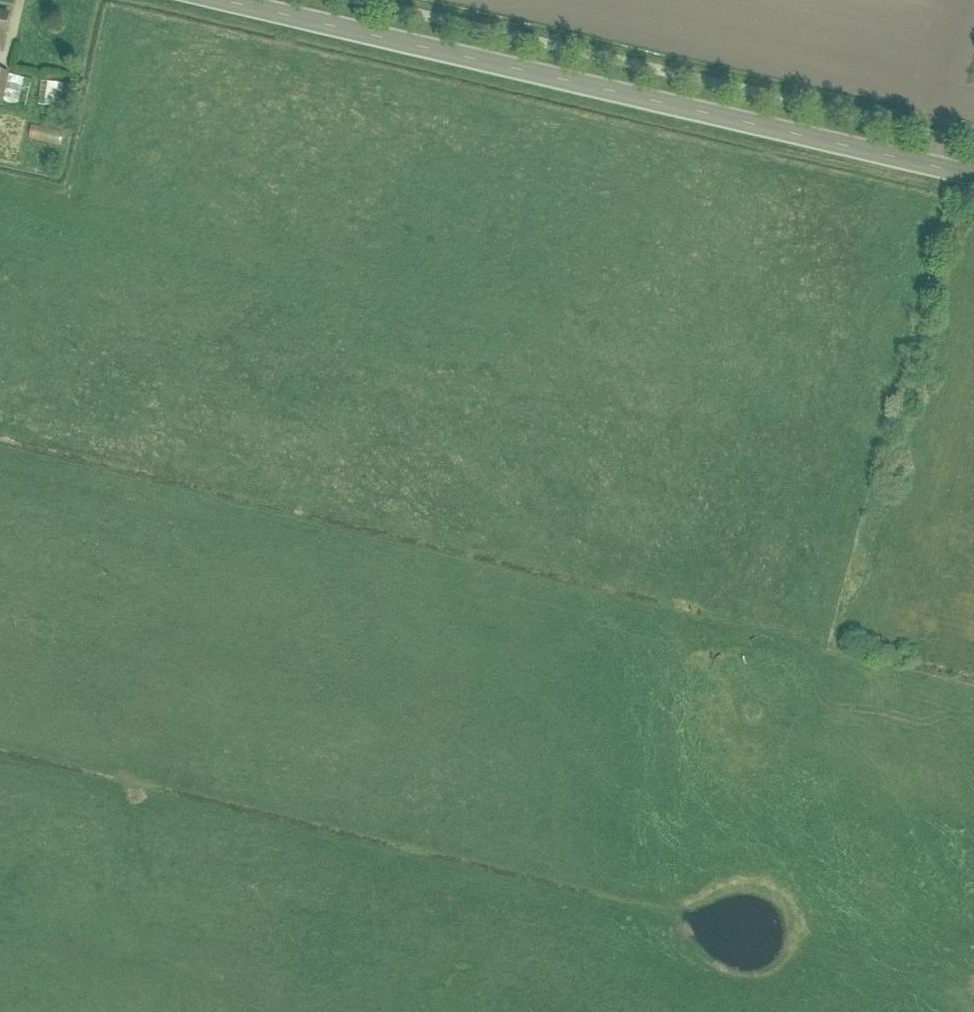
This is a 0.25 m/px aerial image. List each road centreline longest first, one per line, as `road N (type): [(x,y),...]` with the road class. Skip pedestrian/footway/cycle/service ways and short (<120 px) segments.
road 1 (tertiary): [(973,177),(216,0)]

